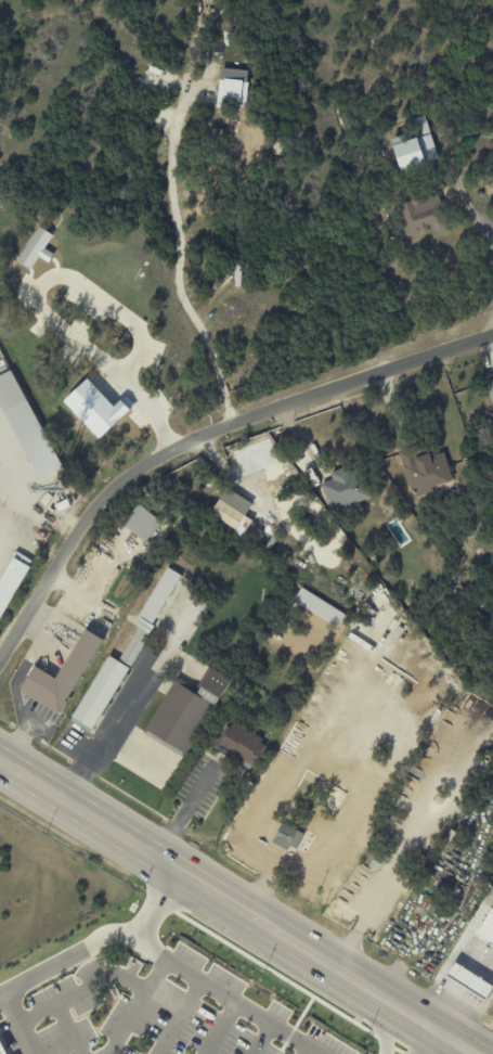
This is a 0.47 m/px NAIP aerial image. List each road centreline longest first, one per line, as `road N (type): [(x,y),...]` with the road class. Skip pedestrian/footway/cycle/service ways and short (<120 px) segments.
road 1 (residential): [(0,656),(87,516),(146,463),(200,436),(492,335)]
road 2 (secondary): [(0,764),(469,1053)]

